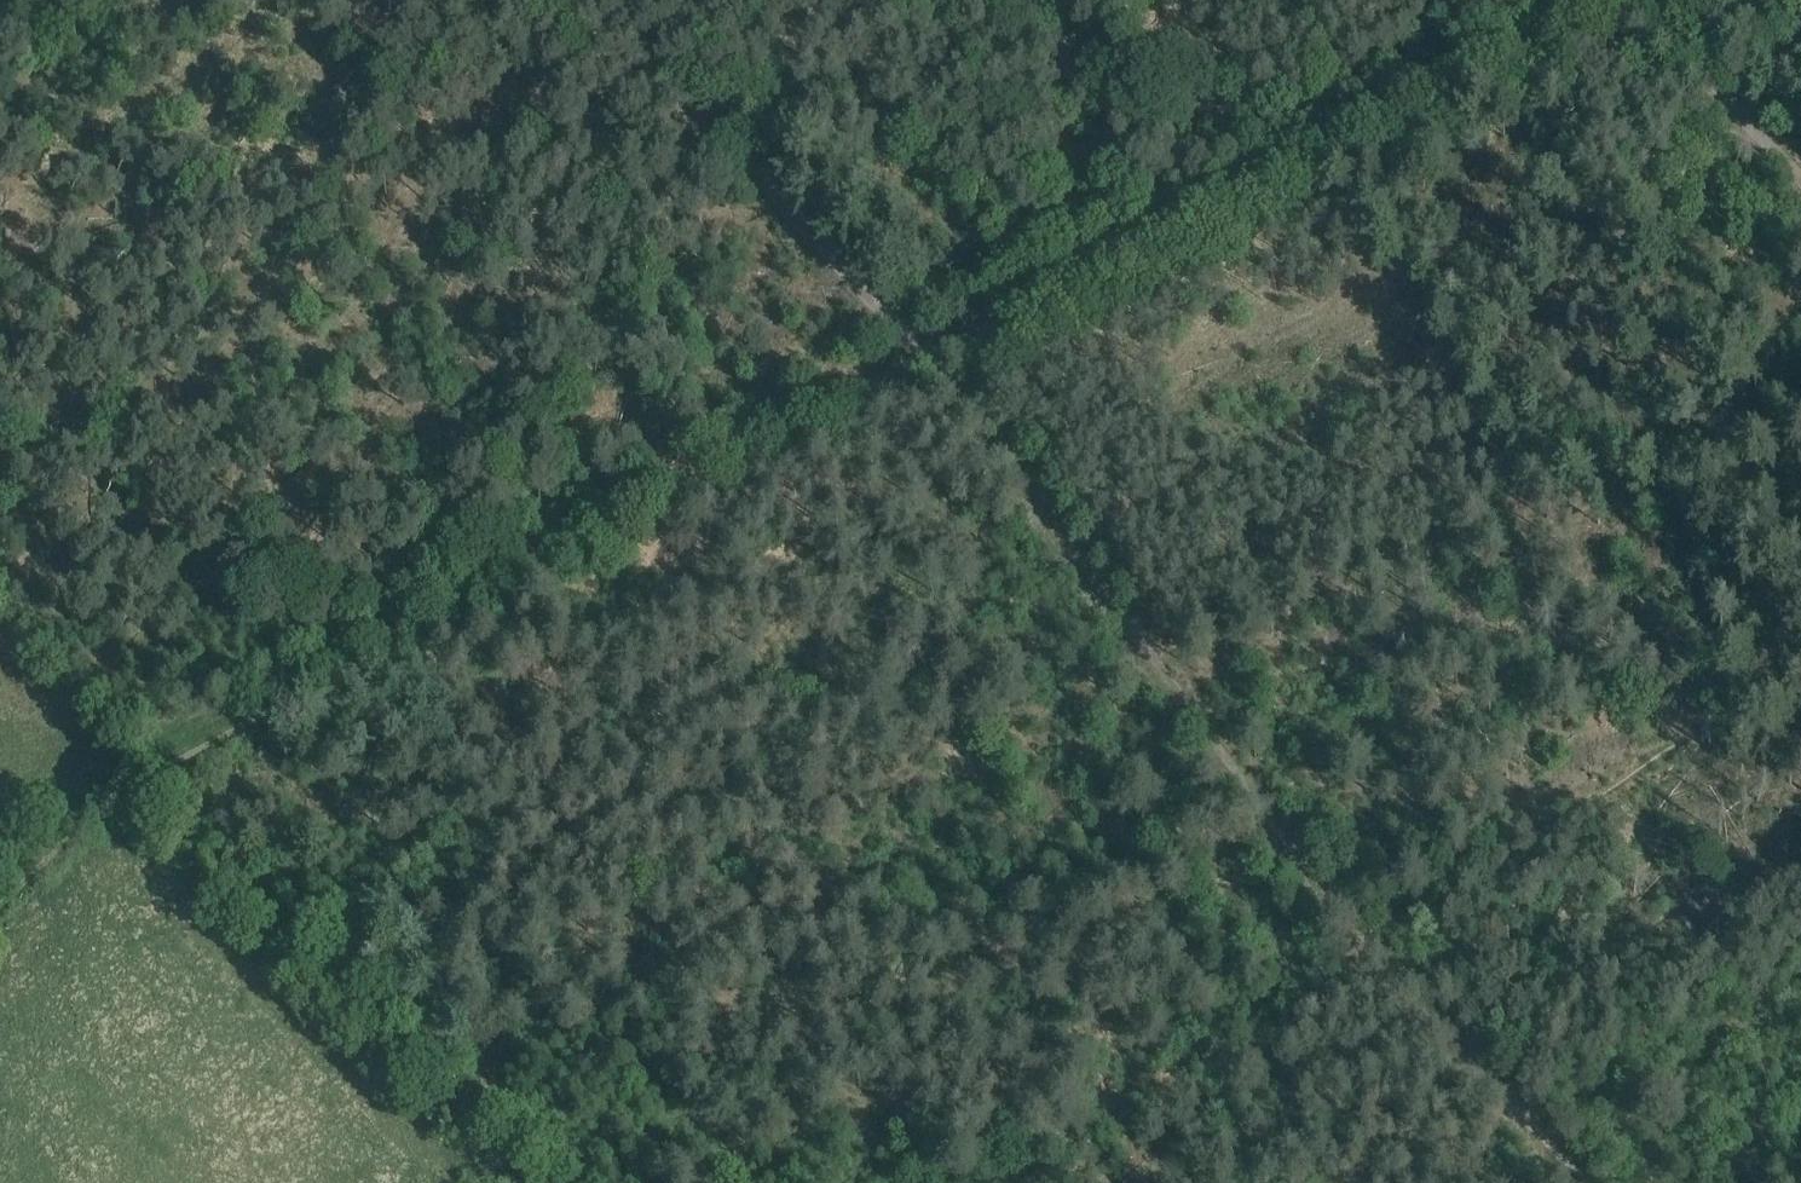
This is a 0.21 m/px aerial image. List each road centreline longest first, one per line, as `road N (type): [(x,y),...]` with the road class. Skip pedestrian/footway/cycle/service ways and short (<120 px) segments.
road 1 (track): [(0,885),(144,764),(924,358)]
road 2 (track): [(1365,943),(932,366)]
road 3 (track): [(932,366),(589,0)]
road 4 (track): [(1800,179),(1632,0)]
road 5 (track): [(1472,1055),(1365,943)]

